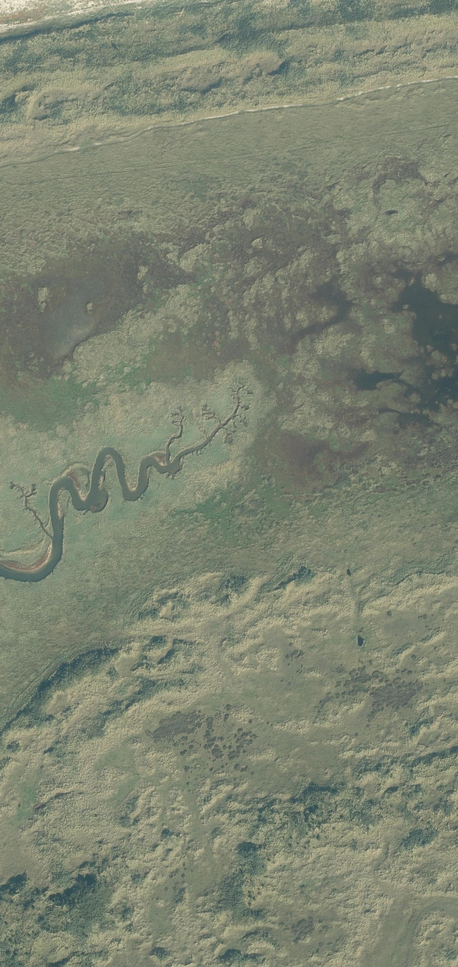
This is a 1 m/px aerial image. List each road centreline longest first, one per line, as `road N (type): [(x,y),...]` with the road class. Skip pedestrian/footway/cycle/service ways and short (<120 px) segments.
road 1 (track): [(457,82),(152,131),(0,171)]
road 2 (track): [(150,0),(0,32)]

